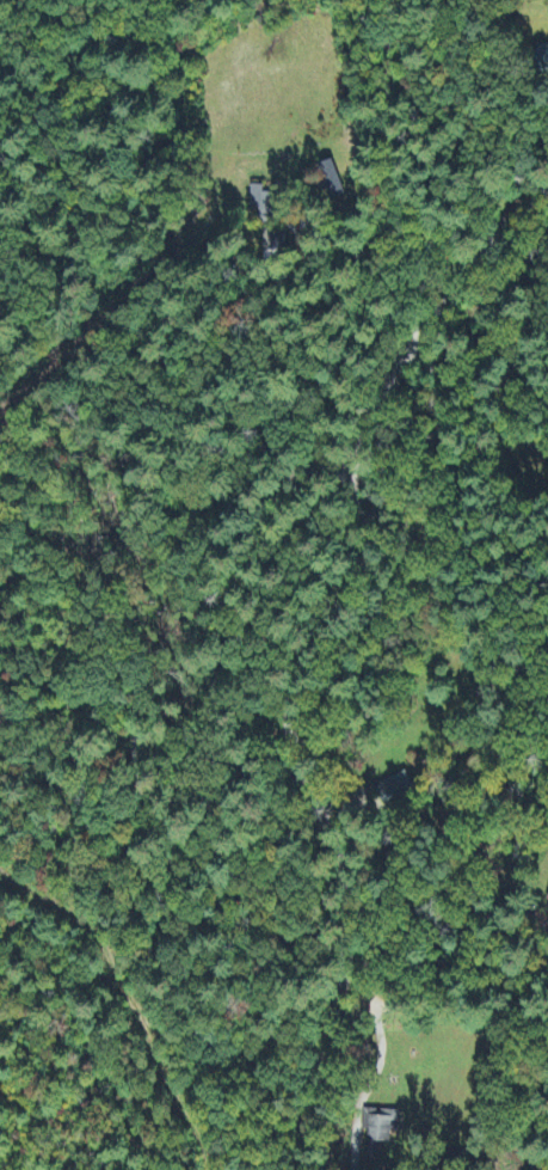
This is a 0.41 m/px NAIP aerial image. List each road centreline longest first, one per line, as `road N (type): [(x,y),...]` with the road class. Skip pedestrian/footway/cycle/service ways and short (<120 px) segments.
road 1 (residential): [(294,756),(295,696),(370,537),(389,380),(524,197),(547,181)]
road 2 (residential): [(370,537),(353,517),(350,463),(364,299),(418,167),(371,32),(373,0)]
road 3 (track): [(298,1169),(347,962),(346,889),(294,756)]
road 4 (track): [(207,1169),(144,1017),(116,918),(97,898),(0,853)]
road 5 (residential): [(368,1012),(547,1013)]

